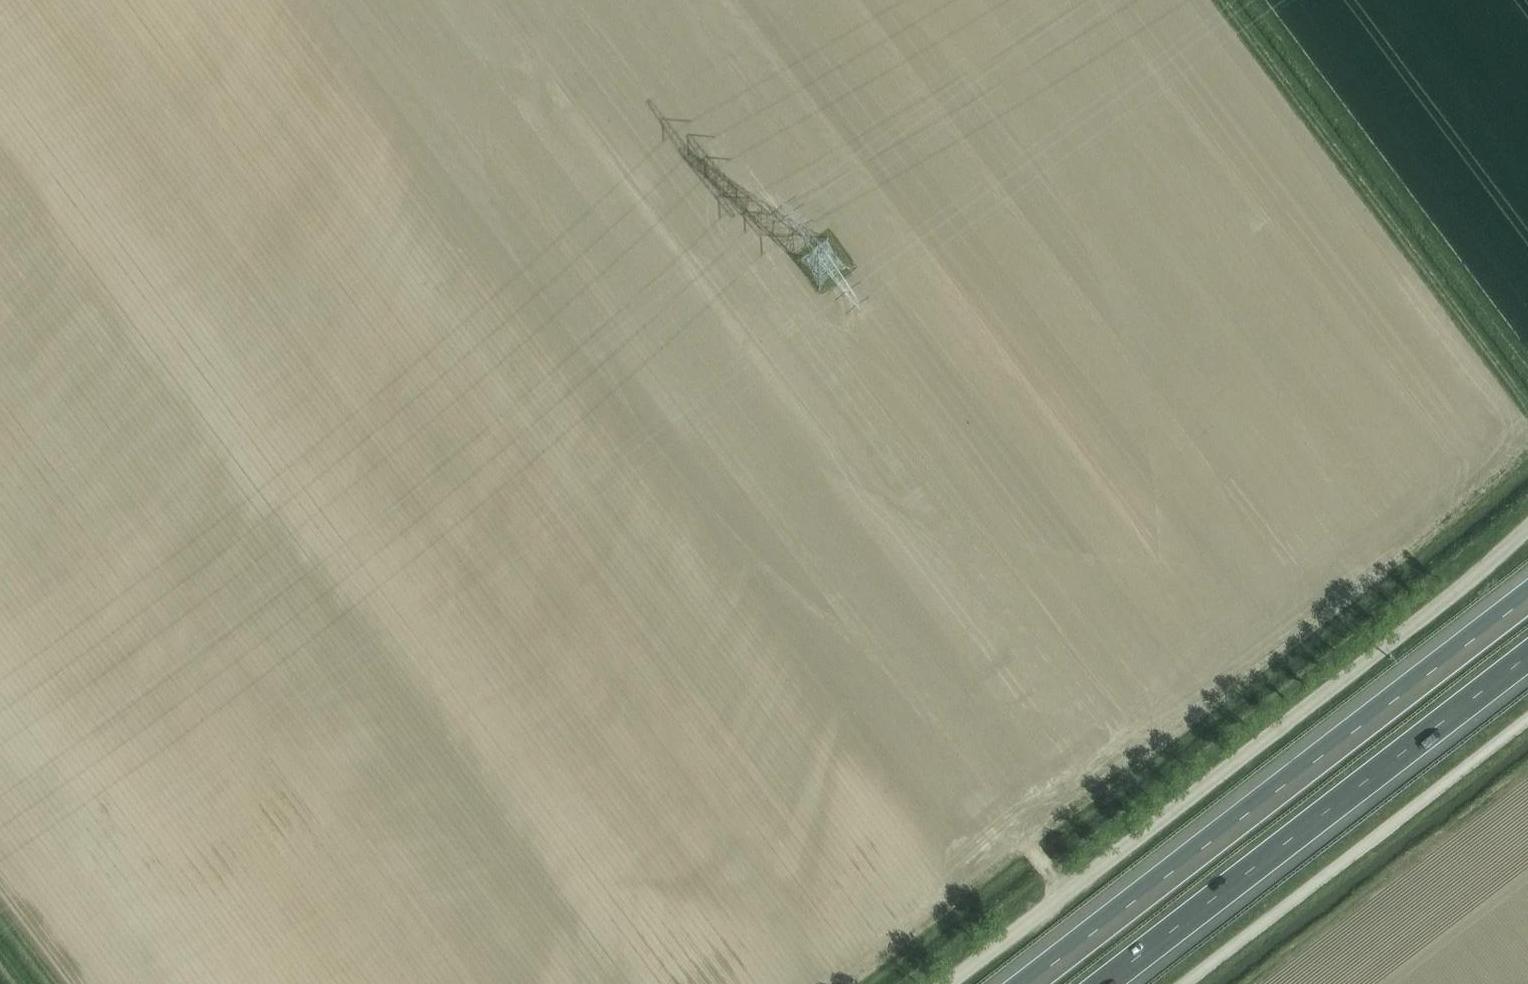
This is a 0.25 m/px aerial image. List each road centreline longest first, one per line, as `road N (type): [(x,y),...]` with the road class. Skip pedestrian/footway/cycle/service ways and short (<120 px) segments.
road 1 (unclassified): [(958,983),(1456,600),(1527,534)]
road 2 (motorway): [(1527,598),(1028,983)]
road 3 (motorway): [(1101,983),(1527,654)]
road 4 (unclassified): [(1185,983),(1527,718)]

